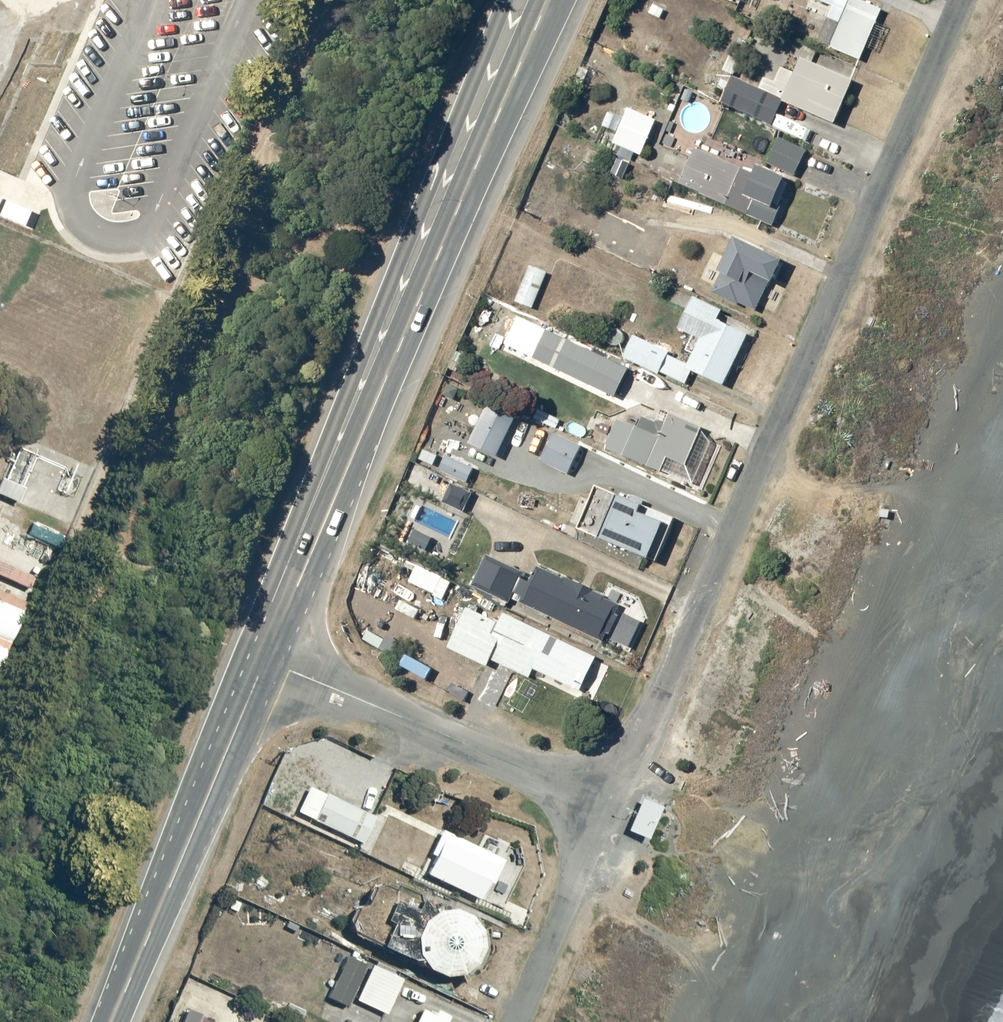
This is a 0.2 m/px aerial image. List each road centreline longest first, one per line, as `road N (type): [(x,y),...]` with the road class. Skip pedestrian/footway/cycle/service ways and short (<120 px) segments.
road 1 (trunk): [(438,0),(0,1008)]
road 2 (residential): [(953,0),(605,802)]
road 3 (trunk): [(265,658),(548,0)]
road 4 (trunk): [(110,1021),(265,658)]
road 5 (residential): [(605,802),(265,658)]
road 6 (residential): [(605,802),(512,1021)]

